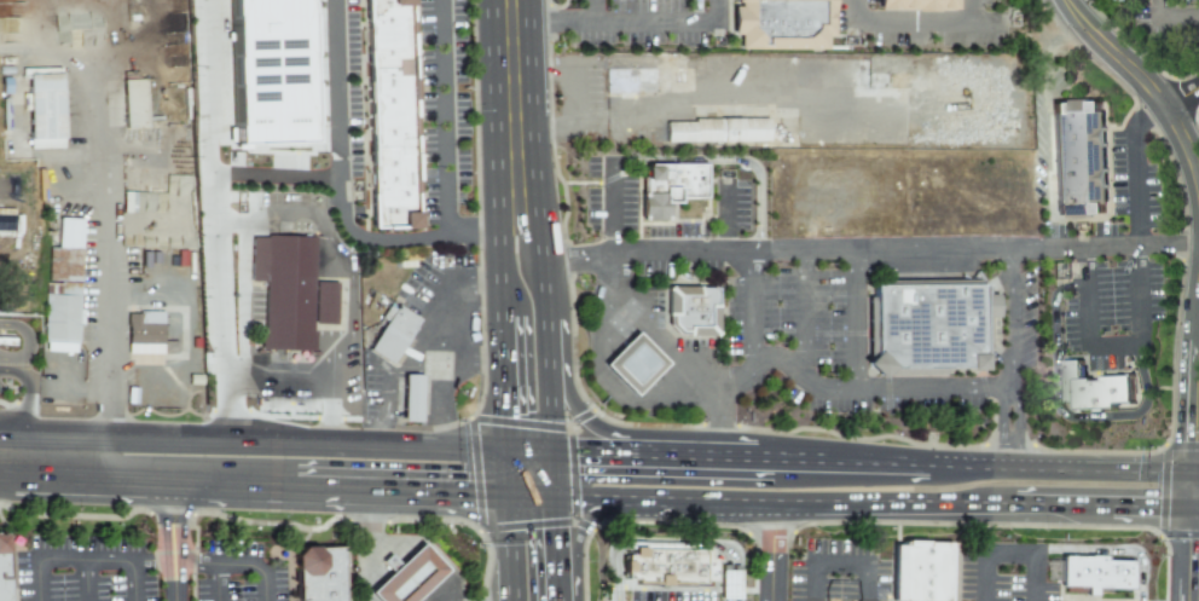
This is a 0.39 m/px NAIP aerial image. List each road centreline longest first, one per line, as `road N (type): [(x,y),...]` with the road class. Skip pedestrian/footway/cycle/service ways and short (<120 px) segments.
road 1 (primary): [(500,447),(0,435)]
road 2 (primary): [(671,499),(1012,504)]
road 3 (primary): [(508,0),(519,254)]
road 4 (tertiary): [(1064,0),(1165,110),(1198,192)]
road 5 (tertiary): [(1198,295),(1191,508)]
road 6 (primary): [(322,484),(500,492)]
road 7 (primary): [(115,476),(290,482)]
road 8 (primary): [(1079,466),(928,461)]
road 9 (primary): [(497,318),(500,447)]
road 10 (primary): [(557,589),(590,518),(636,497)]

